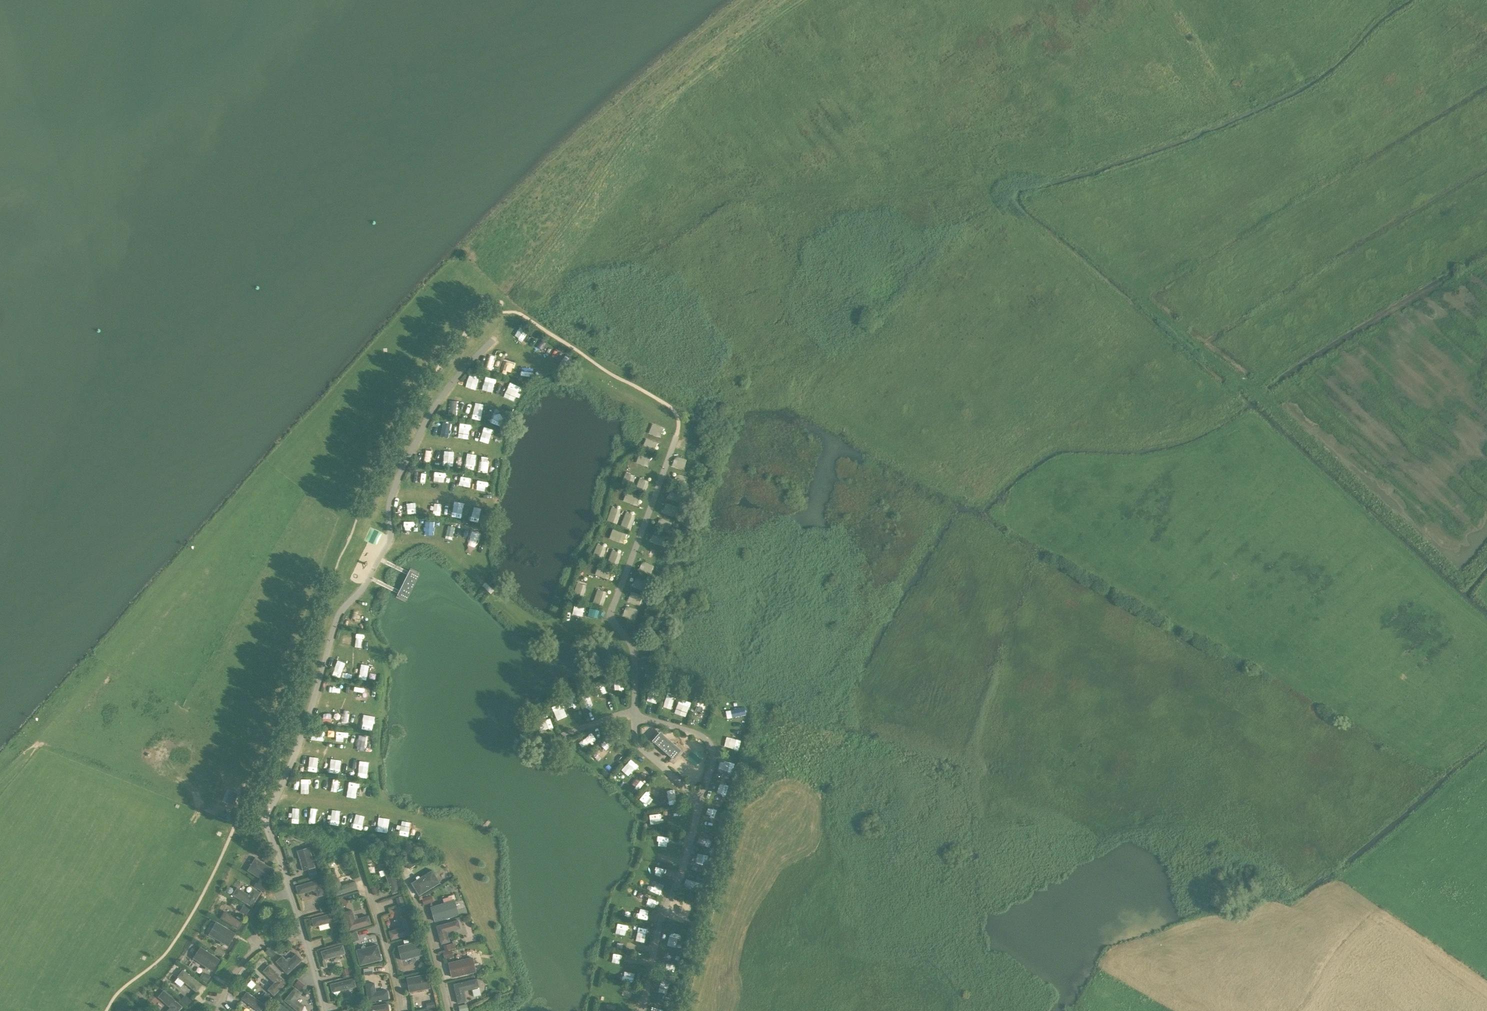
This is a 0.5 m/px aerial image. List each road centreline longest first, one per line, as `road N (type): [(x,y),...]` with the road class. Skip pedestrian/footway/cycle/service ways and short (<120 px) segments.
road 1 (track): [(387,543),(442,543),(533,624),(620,627)]
road 2 (track): [(277,793),(469,832)]

